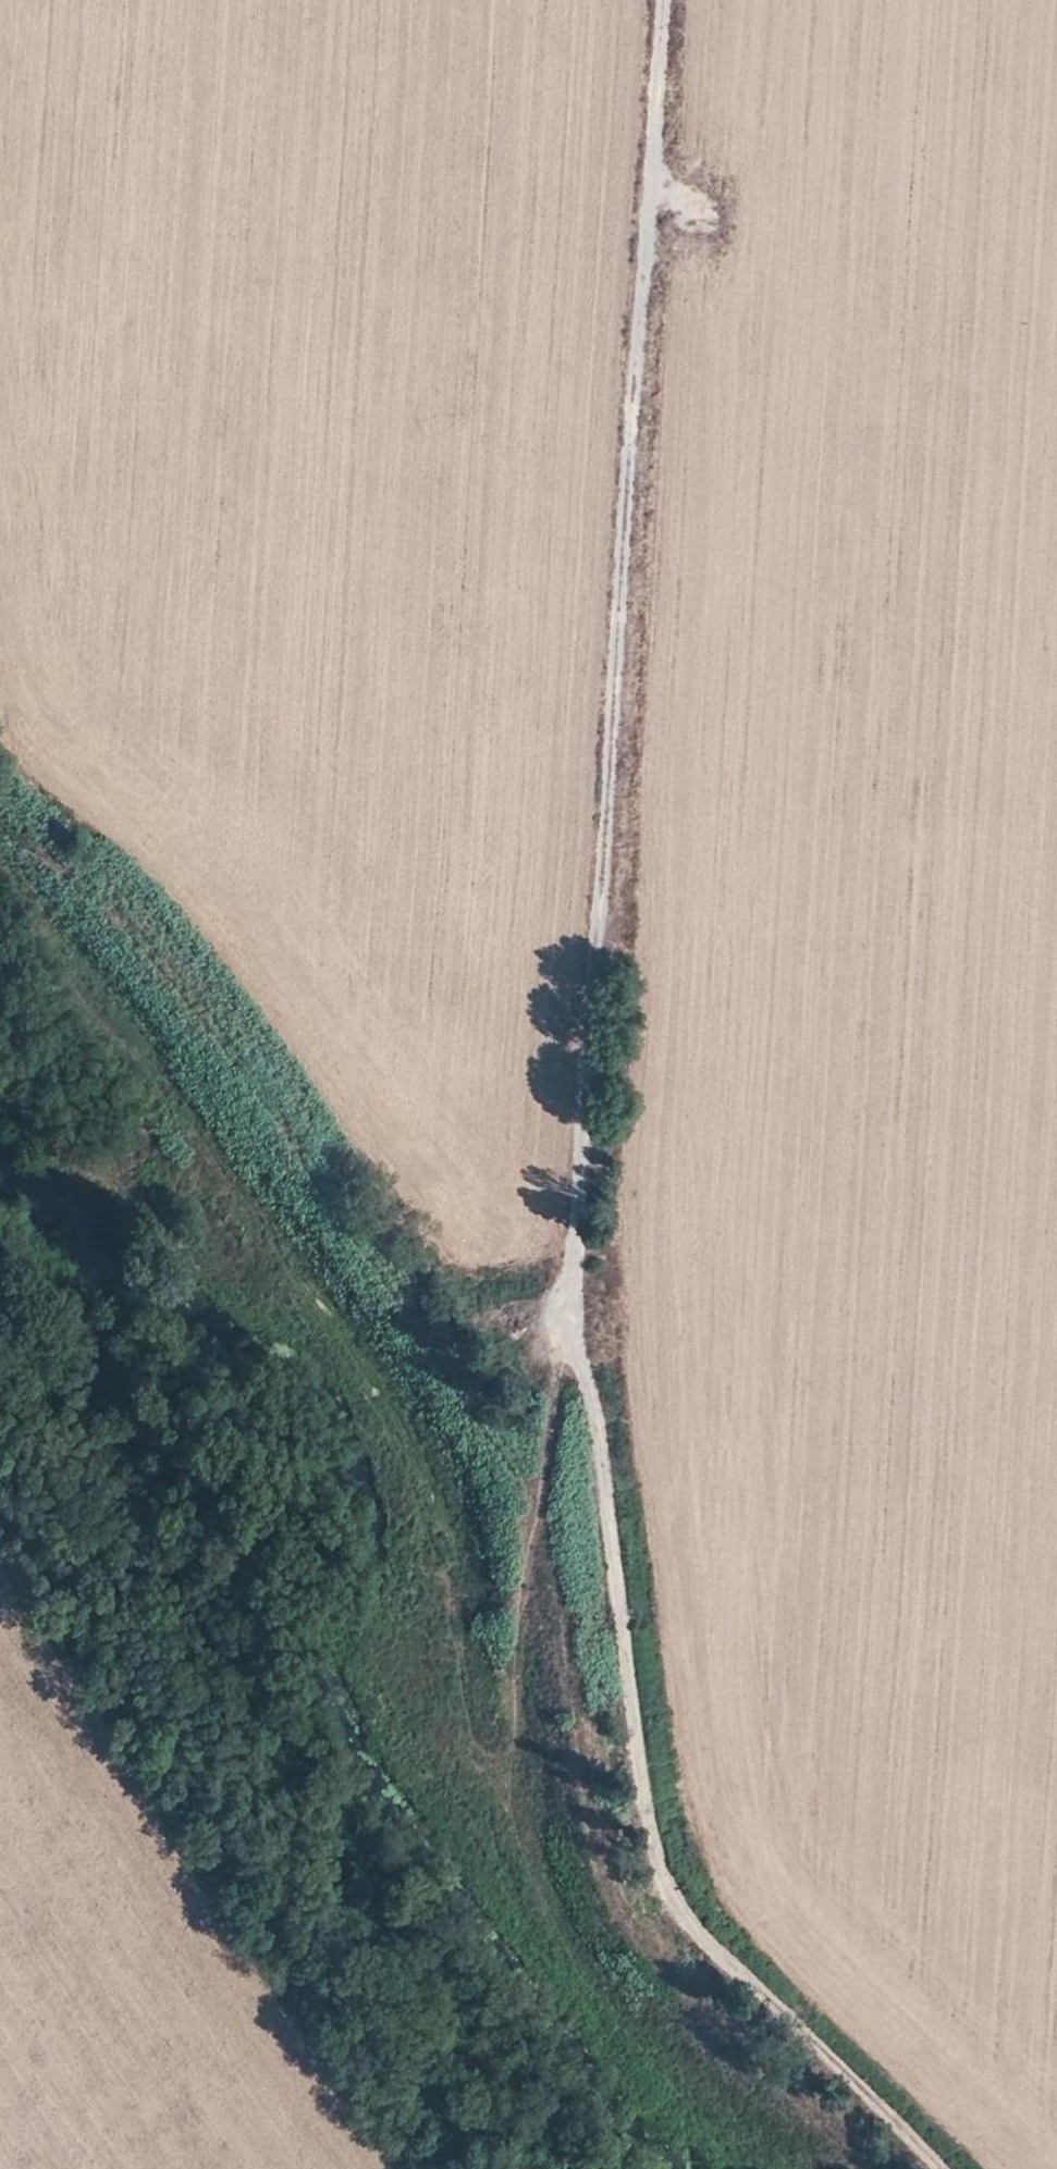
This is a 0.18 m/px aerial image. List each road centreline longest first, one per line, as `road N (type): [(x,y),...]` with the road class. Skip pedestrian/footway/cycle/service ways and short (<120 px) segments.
road 1 (track): [(939,2168),(721,1961),(657,1877),(627,1576),(590,1409),(586,1240),(662,0)]

